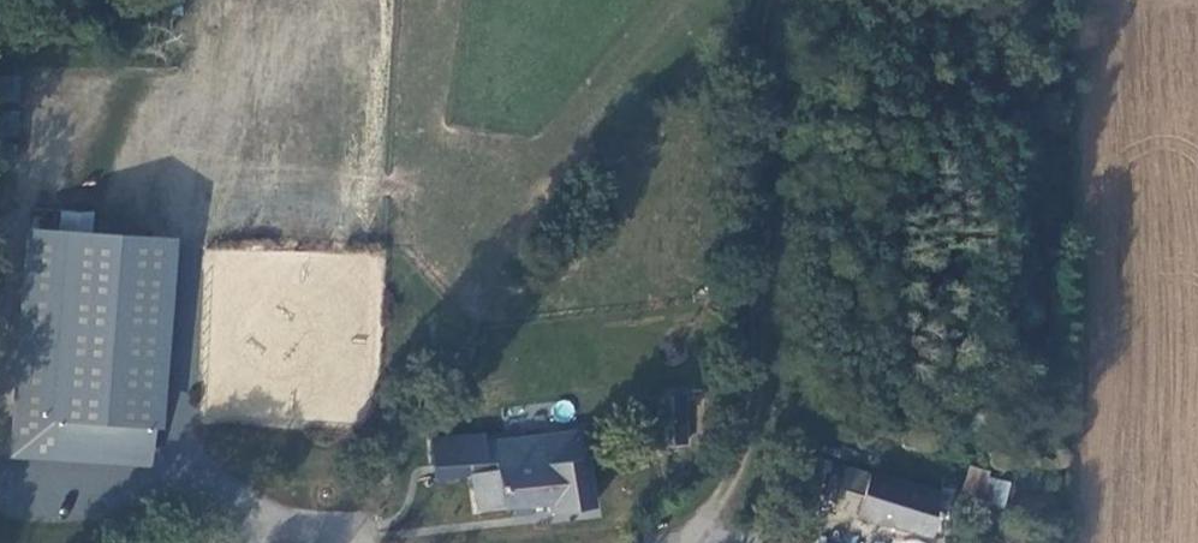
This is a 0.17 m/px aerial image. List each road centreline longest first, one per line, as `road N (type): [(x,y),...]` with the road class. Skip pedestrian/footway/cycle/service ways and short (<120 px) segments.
road 1 (track): [(719,505),(736,473),(783,0)]

